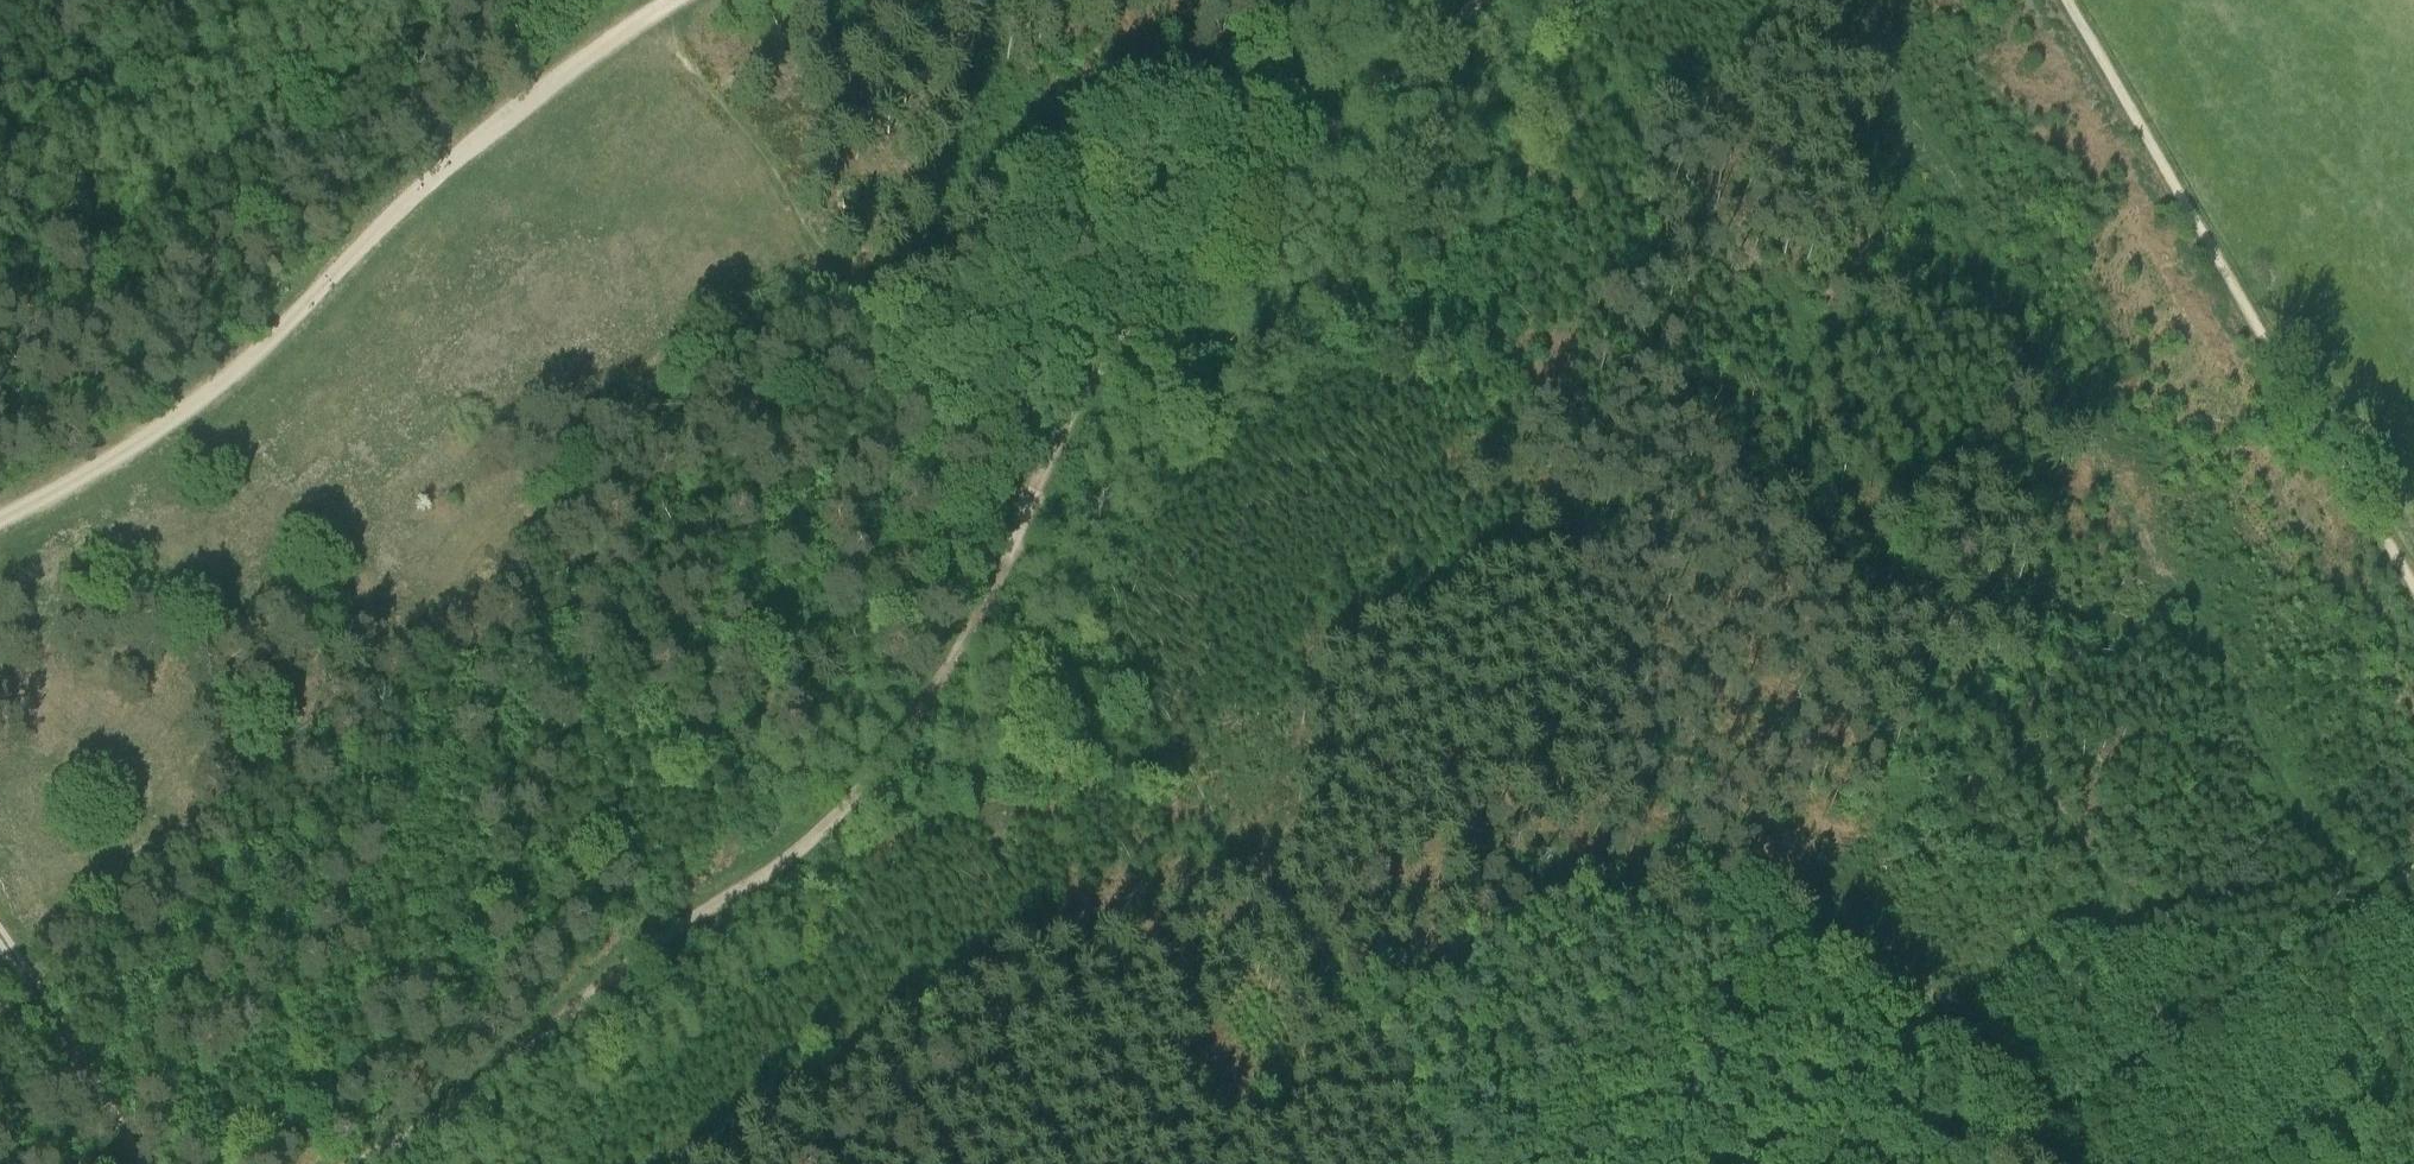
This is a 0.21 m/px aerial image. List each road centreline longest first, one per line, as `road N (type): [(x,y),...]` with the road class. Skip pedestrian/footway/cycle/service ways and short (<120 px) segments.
road 1 (track): [(1481,0),(1366,87),(1189,241),(1096,364),(886,754),(729,901),(349,1163)]
road 2 (track): [(0,521),(228,385),(484,137),(686,0)]
road 3 (track): [(2413,623),(2033,0)]
road 4 (track): [(1974,1163),(2413,859)]
road 5 (track): [(1228,836),(1450,1163)]
road 6 (track): [(0,931),(132,1163)]
road 7 (track): [(1454,1163),(1564,1082)]

